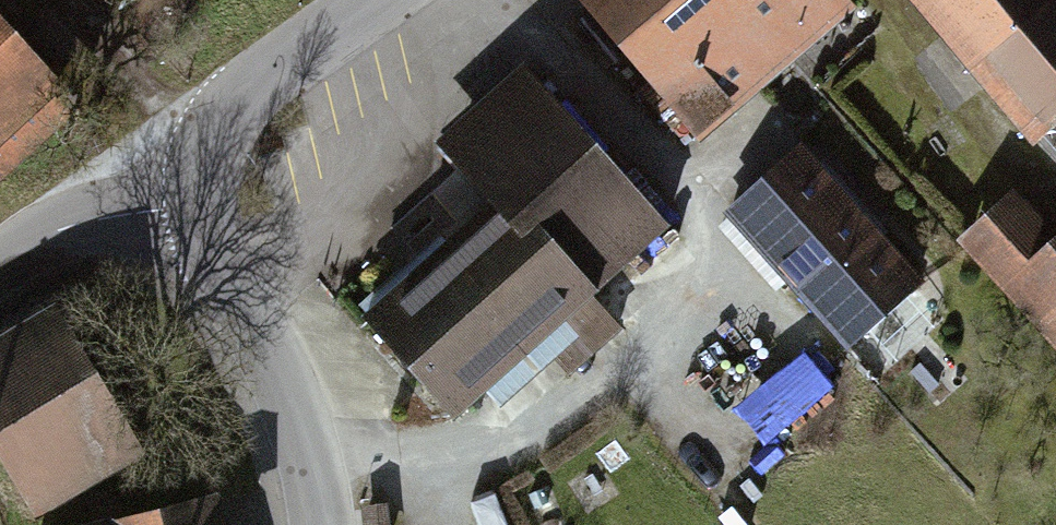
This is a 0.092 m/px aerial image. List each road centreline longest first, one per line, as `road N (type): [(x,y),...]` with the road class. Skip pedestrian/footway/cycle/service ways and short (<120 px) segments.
road 1 (unclassified): [(200,208),(220,274),(294,418),(319,524)]
road 2 (residential): [(200,208),(209,154),(235,110),(375,0)]
road 3 (residential): [(0,265),(64,227),(200,208)]

